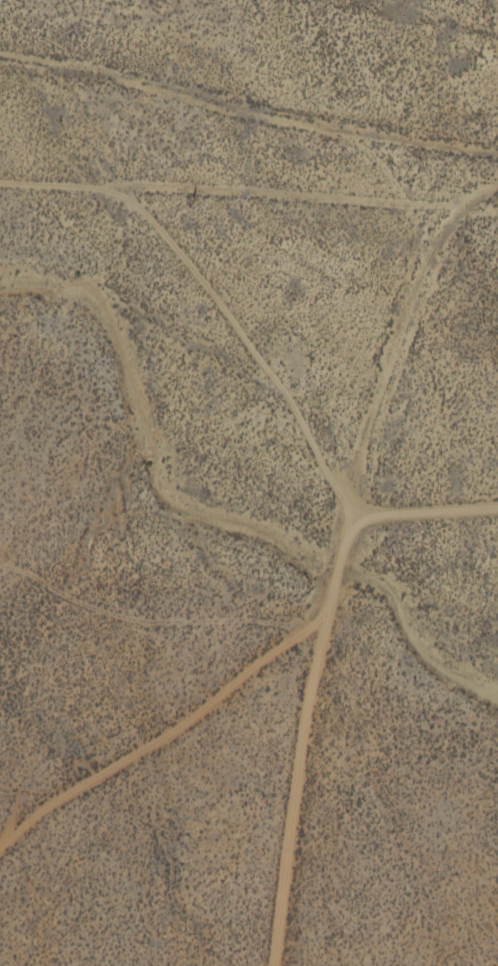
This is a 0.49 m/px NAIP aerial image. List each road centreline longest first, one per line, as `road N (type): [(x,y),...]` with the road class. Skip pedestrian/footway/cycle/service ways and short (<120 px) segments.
road 1 (track): [(269,965),(298,733),(361,435),(442,234),(497,184)]
road 2 (track): [(497,147),(0,35)]
road 3 (track): [(474,198),(436,204),(0,182)]
road 4 (residential): [(336,540),(373,514),(497,506)]

